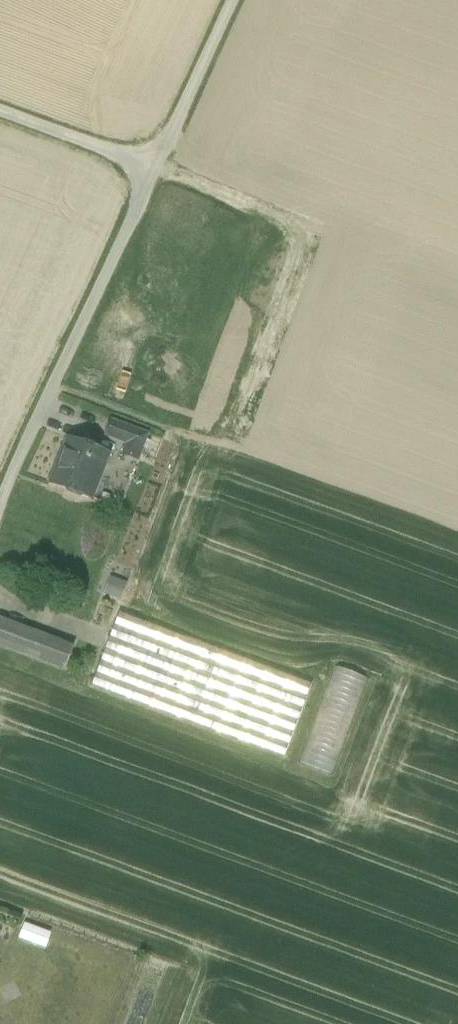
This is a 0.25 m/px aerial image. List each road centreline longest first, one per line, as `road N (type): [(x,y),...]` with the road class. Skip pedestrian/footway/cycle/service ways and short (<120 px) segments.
road 1 (track): [(242,0),(22,459),(0,529)]
road 2 (track): [(165,167),(0,108)]

